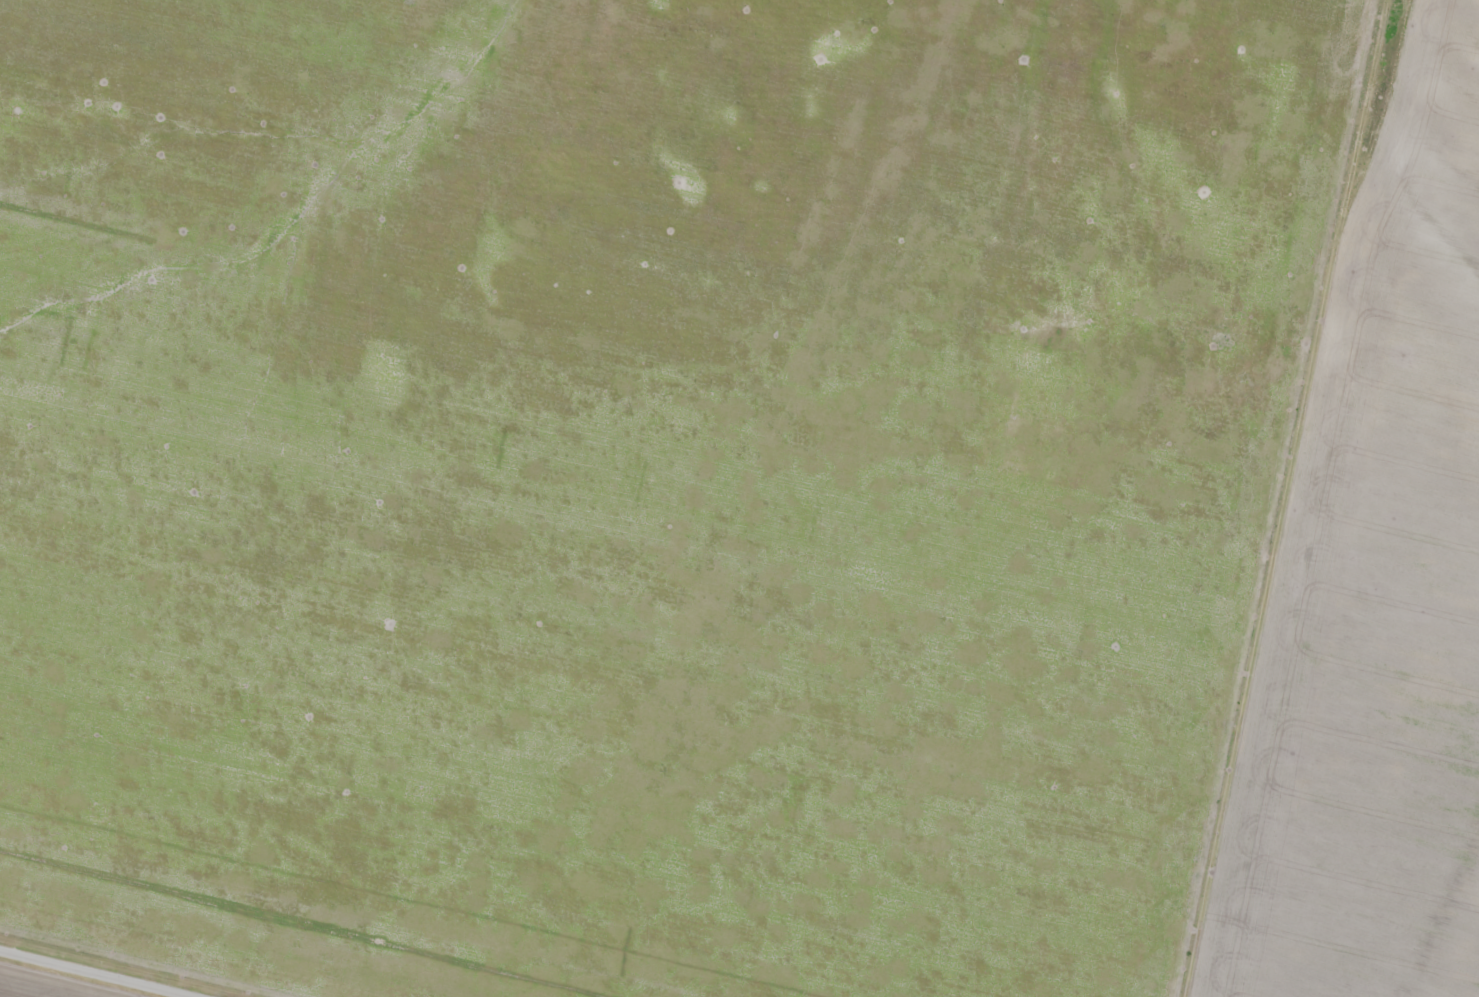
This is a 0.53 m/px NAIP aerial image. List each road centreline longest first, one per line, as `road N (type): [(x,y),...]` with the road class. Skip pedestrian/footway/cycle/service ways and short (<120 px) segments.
road 1 (residential): [(205,996),(0,949)]

